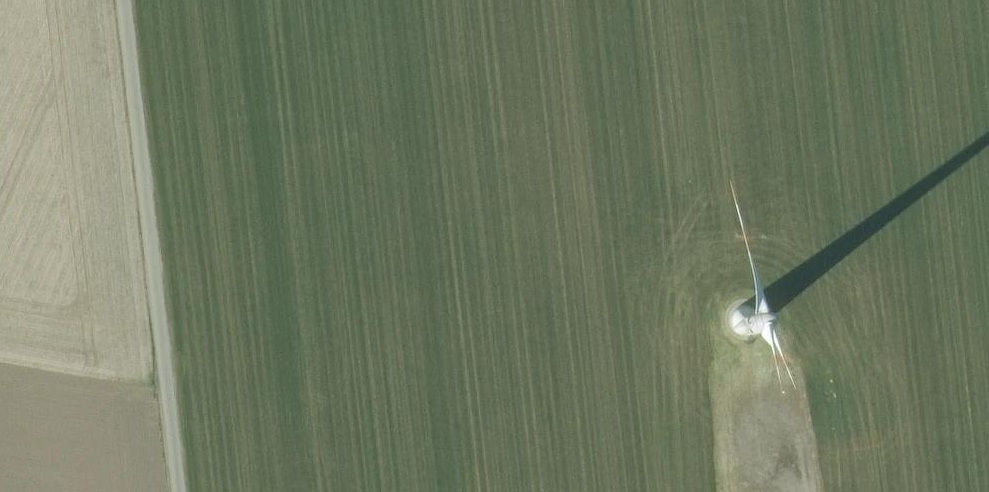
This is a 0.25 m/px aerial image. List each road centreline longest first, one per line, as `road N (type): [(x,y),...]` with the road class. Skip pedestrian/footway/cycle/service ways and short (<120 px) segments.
road 1 (unclassified): [(187,491),(127,0)]
road 2 (track): [(810,491),(801,440),(752,328)]

